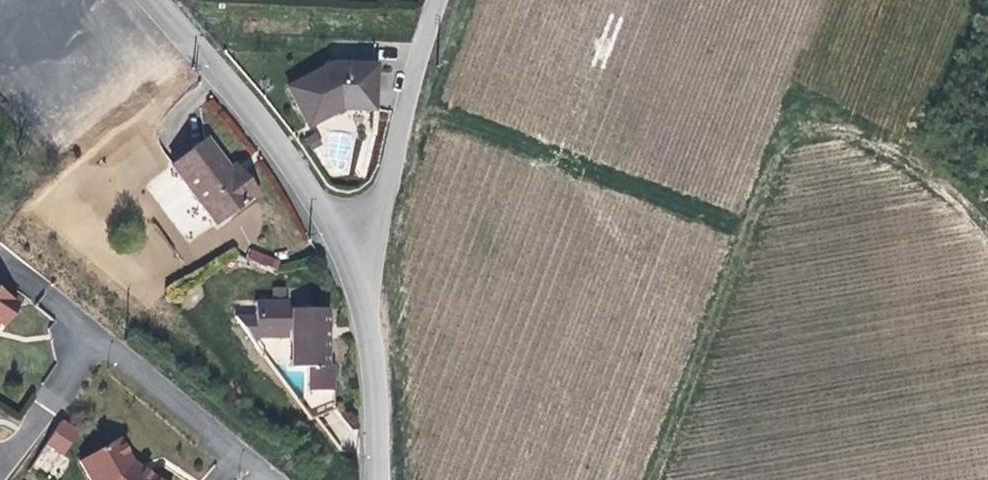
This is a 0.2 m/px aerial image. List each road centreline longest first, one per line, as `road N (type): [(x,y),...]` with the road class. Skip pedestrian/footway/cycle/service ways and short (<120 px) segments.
road 1 (residential): [(141,0),(229,98),(364,294)]
road 2 (residential): [(264,479),(80,347),(31,419)]
road 3 (residential): [(364,294),(452,0)]
road 4 (residential): [(364,294),(371,479)]

